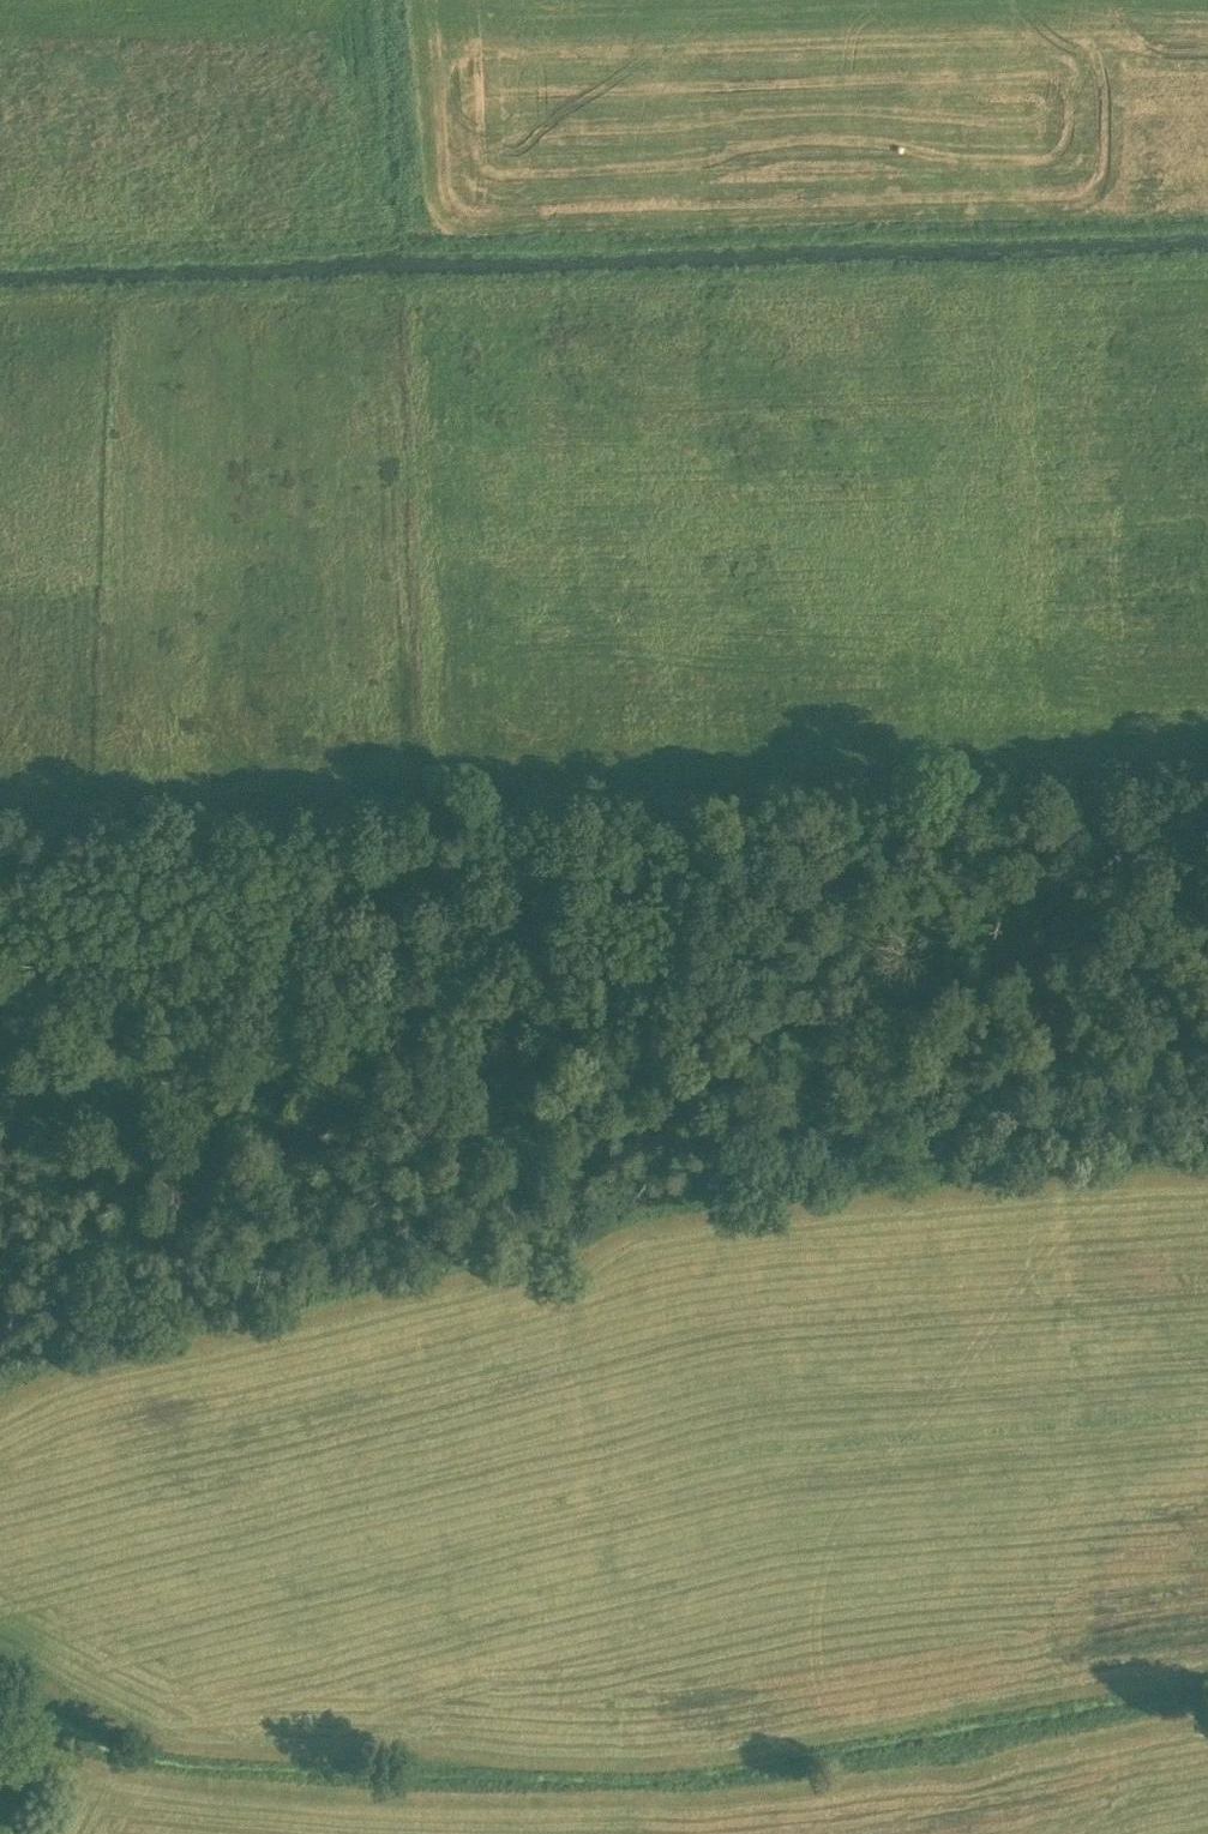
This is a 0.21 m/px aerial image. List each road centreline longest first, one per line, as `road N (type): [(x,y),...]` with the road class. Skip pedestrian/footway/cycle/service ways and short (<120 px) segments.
road 1 (track): [(1207,1024),(0,993)]
road 2 (track): [(604,1010),(573,1207)]
road 3 (track): [(578,821),(565,1009)]
road 4 (track): [(136,846),(128,996)]

